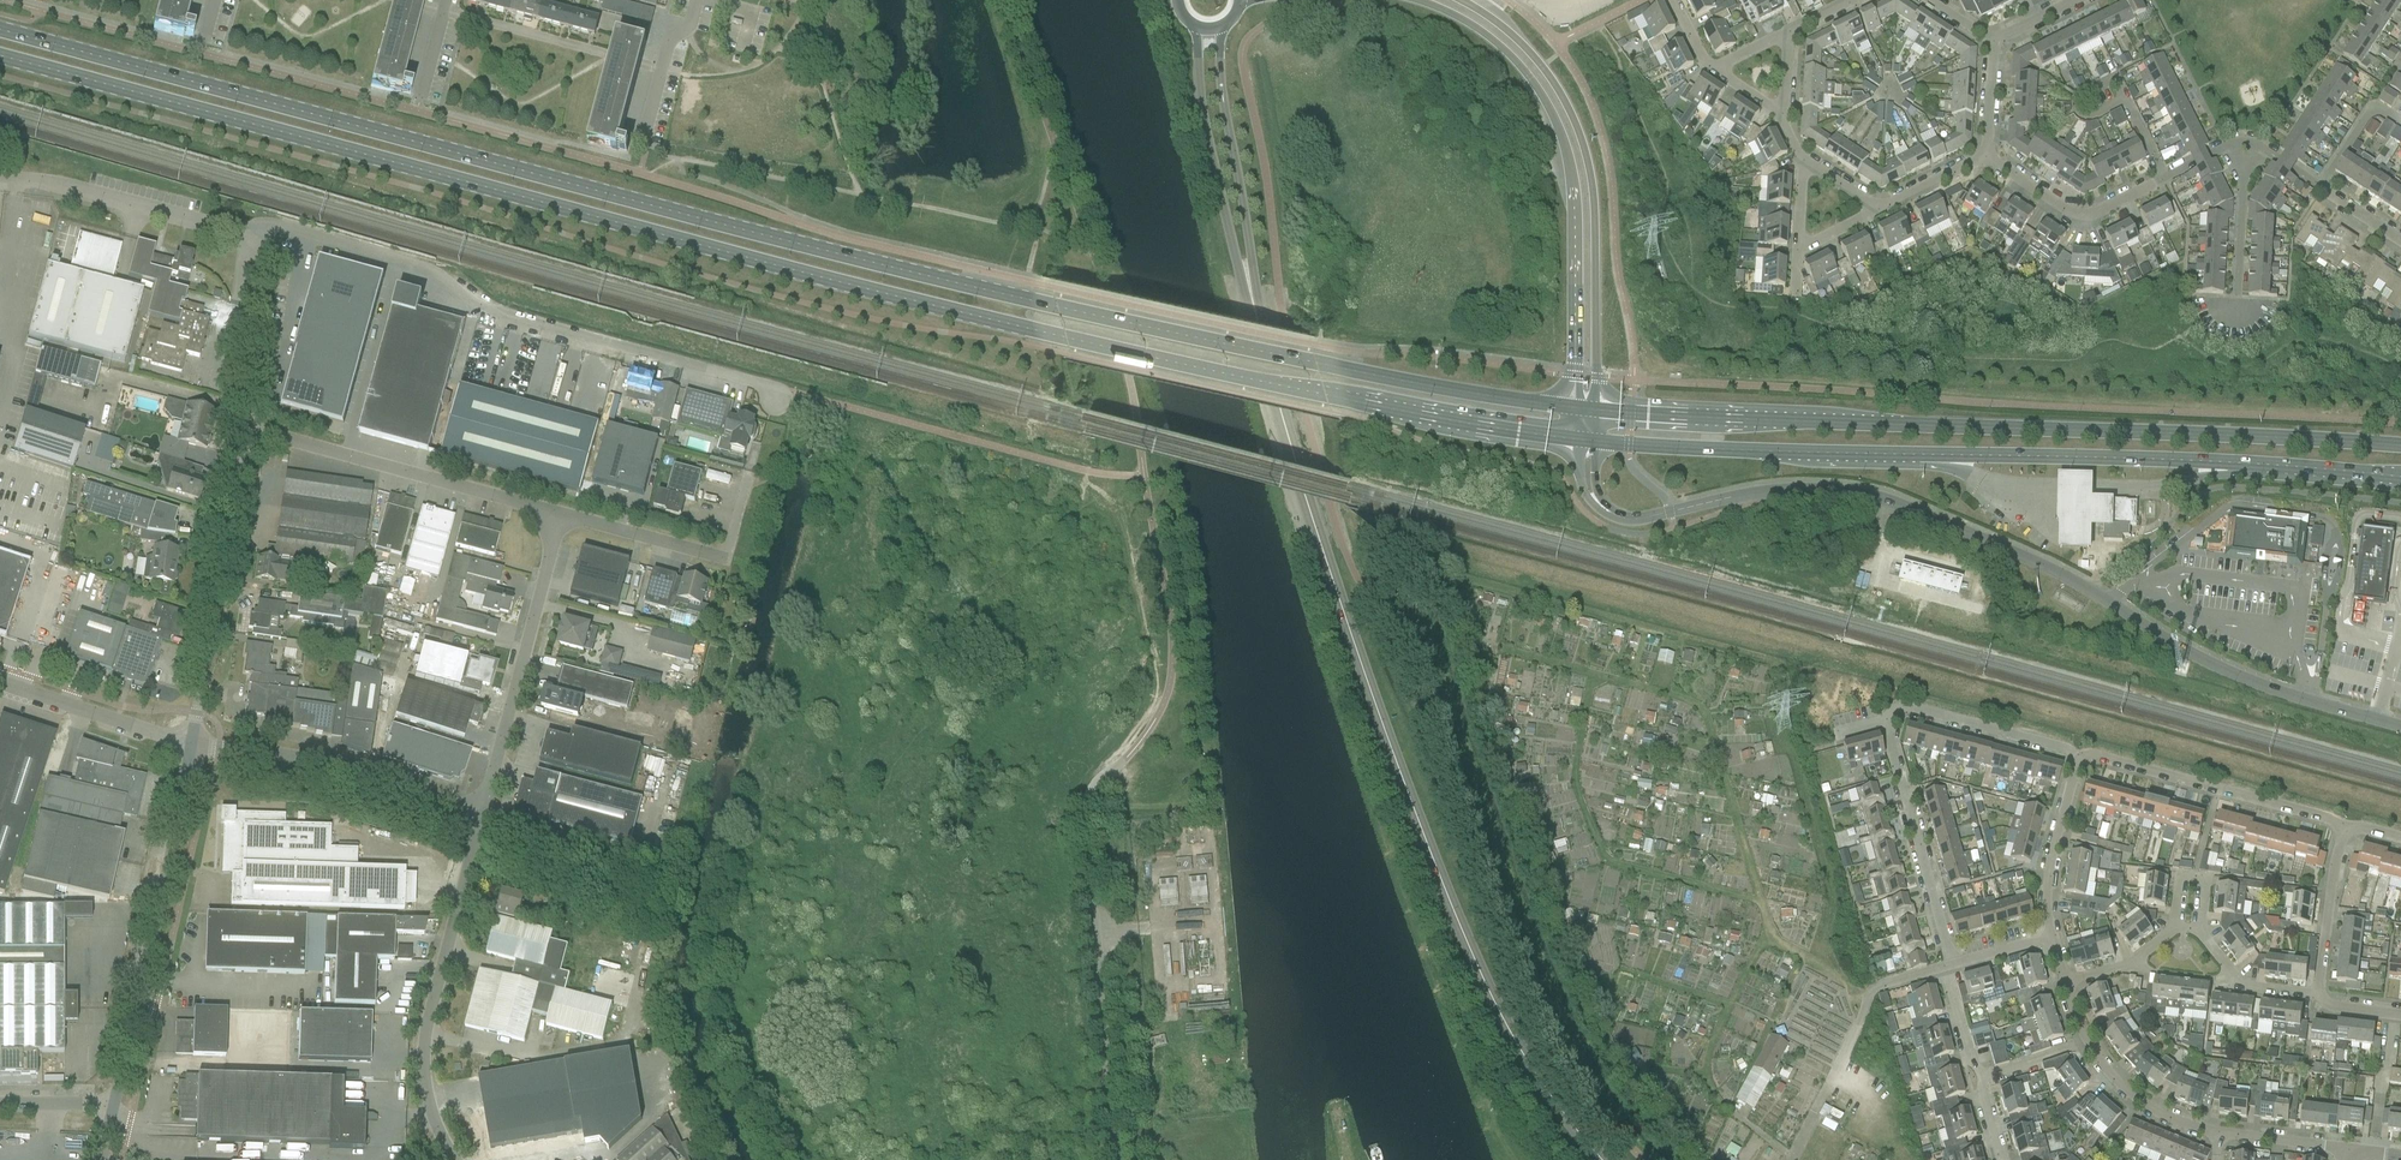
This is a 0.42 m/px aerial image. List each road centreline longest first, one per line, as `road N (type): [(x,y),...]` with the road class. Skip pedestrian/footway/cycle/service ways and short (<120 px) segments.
road 1 (primary): [(0,57),(1067,338),(1404,414),(1575,440)]
road 2 (primary): [(1575,408),(1416,385),(1058,307),(0,31)]
road 3 (secondary): [(1597,1159),(1537,1082),(1487,994),(1429,863),(1350,641),(1256,317)]
road 4 (unclassified): [(2400,727),(2248,680),(2178,649),(2064,575),(1887,497),(1823,485),(1771,488),(1631,519),(1594,500)]
road 5 (primary): [(1596,442),(2249,466),(2400,482)]
road 6 (primary): [(2400,451),(1596,411)]
road 7 (unclassified): [(780,398),(746,377),(512,317),(481,303),(430,264),(305,221),(285,221),(255,238)]
road 8 (secondary): [(1412,0),(1494,43),(1535,88),(1556,125),(1573,197),(1575,408)]
road 9 (secondary): [(1596,411),(1594,213),(1580,134),(1535,58),(1459,0)]
road 10 (residential): [(2078,761),(2067,748),(1908,707),(1891,711),(1888,729),(1951,964)]
road 11 (unclassified): [(1117,1159),(1087,832),(1097,792),(1145,739)]
road 12 (unclassified): [(108,1106),(189,746)]
road 13 (unclassified): [(455,1159),(435,1126),(424,1049),(476,814)]
road 14 (unclassified): [(563,509),(234,425)]
road 15 (unclassified): [(189,746),(234,425)]
road 16 (unclassified): [(476,814),(563,509)]
road 17 (secondary): [(1194,27),(1202,127),(1256,317)]
road 18 (unclassified): [(476,814),(322,764),(221,757),(189,746)]
road 19 (secondary): [(1256,317),(1223,102),(1225,27)]
road 20 (residential): [(2345,823),(2095,755),(2078,761)]
road 21 (unclassified): [(255,238),(0,179)]
road 22 (residential): [(1986,158),(2077,214),(2164,177)]
road 23 (unclassified): [(189,746),(0,683)]
road 24 (unclassified): [(234,425),(255,238)]
road 25 (residential): [(2052,936),(2050,859),(2078,761)]
road 26 (unclassified): [(730,554),(563,509)]
road 27 (residential): [(2319,992),(2345,823)]
road 28 (residential): [(2217,1130),(2160,1113),(2120,1085),(2087,1042)]
road 29 (residential): [(648,138),(675,40),(694,26),(700,0)]
road 30 (residential): [(2200,933),(2238,983),(2319,992)]
road 31 (residential): [(2245,183),(2239,321)]
road 32 (residential): [(2349,1150),(2217,1130)]
road 33 (residential): [(2200,933),(2206,881),(2194,875),(2179,881),(2173,929)]
road 34 (residential): [(2324,188),(2375,107),(2400,124)]
road 35 (residential): [(1874,215),(1986,158)]
road 36 (residential): [(2065,982),(2134,962),(2173,929)]

